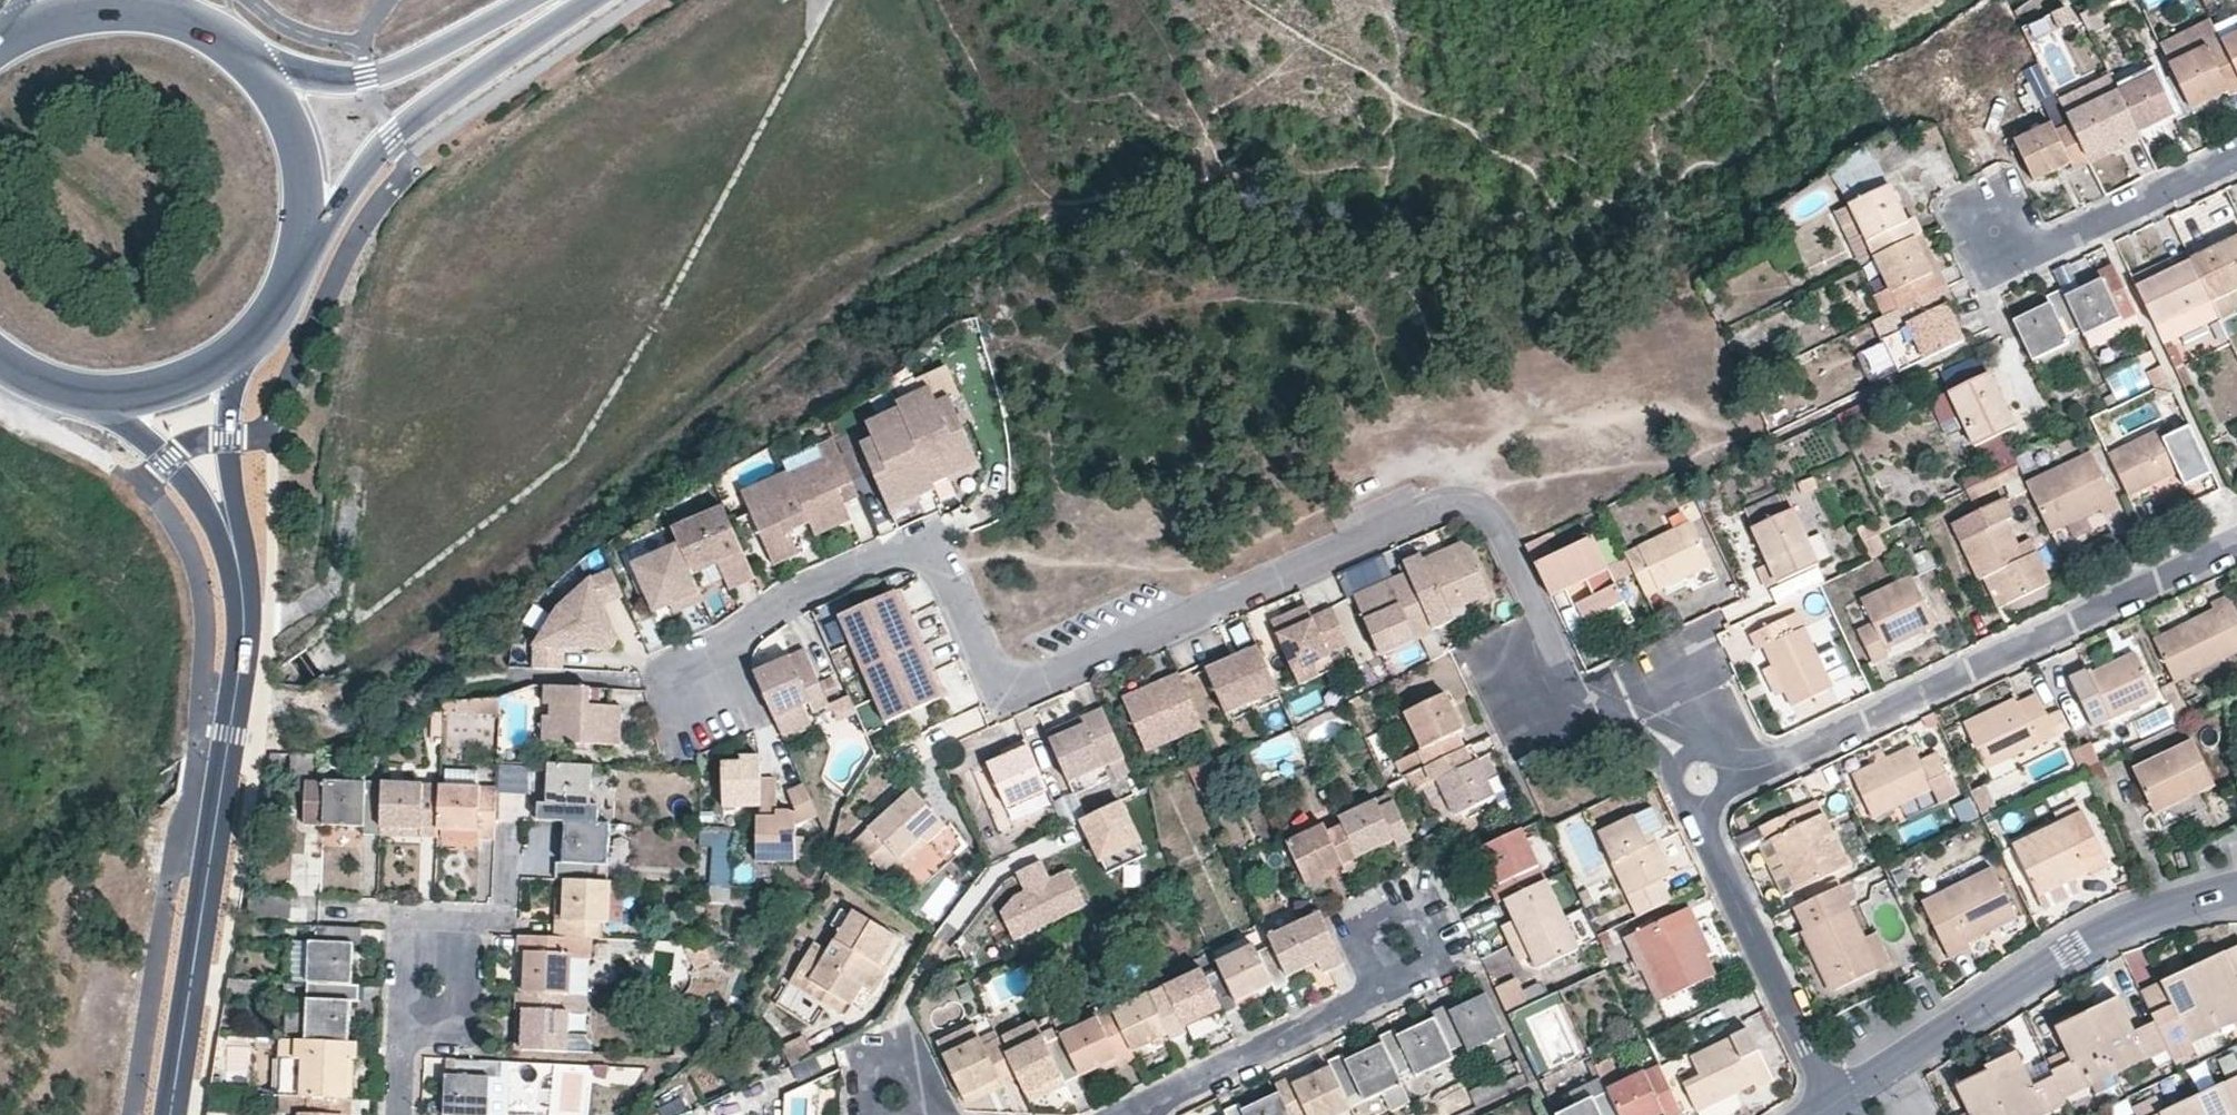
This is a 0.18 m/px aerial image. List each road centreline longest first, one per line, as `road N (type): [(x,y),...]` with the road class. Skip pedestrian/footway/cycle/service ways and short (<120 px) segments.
road 1 (residential): [(705,700),(728,647),(793,598),(893,555),(911,551),(938,561),(991,665),(1034,683),(1460,504),(1491,515),(1501,528),(1540,609),(1565,693),(1619,713)]
road 2 (residential): [(2236,546),(1782,760),(1731,766)]
road 3 (tertiary): [(247,636),(177,1114)]
road 4 (residential): [(1831,1101),(2070,952),(2187,903),(2236,894)]
road 5 (primary): [(295,274),(406,128),(588,0)]
road 6 (tertiary): [(58,387),(158,454),(187,484),(228,556),(247,636)]
road 7 (primary): [(553,0),(367,82),(297,79),(255,65)]
road 8 (residential): [(1702,811),(1831,1101)]
road 9 (tertiary): [(247,636),(227,434),(231,391),(251,340)]
road 10 (residential): [(2236,163),(2008,266),(1989,222)]
road 11 (residential): [(1140,1114),(1381,991)]
road 12 (primary): [(295,274),(308,231),(301,142),(255,65)]
road 13 (primary): [(58,387),(109,395),(161,390),(209,371),(251,340)]
road 14 (residential): [(1381,991),(1438,961),(1442,949),(1426,916),(1412,910),(1357,934),(1356,942)]
road 15 (primary): [(182,17),(133,6),(84,7),(0,43)]
road 16 (residential): [(400,1114),(403,1055),(436,988)]

